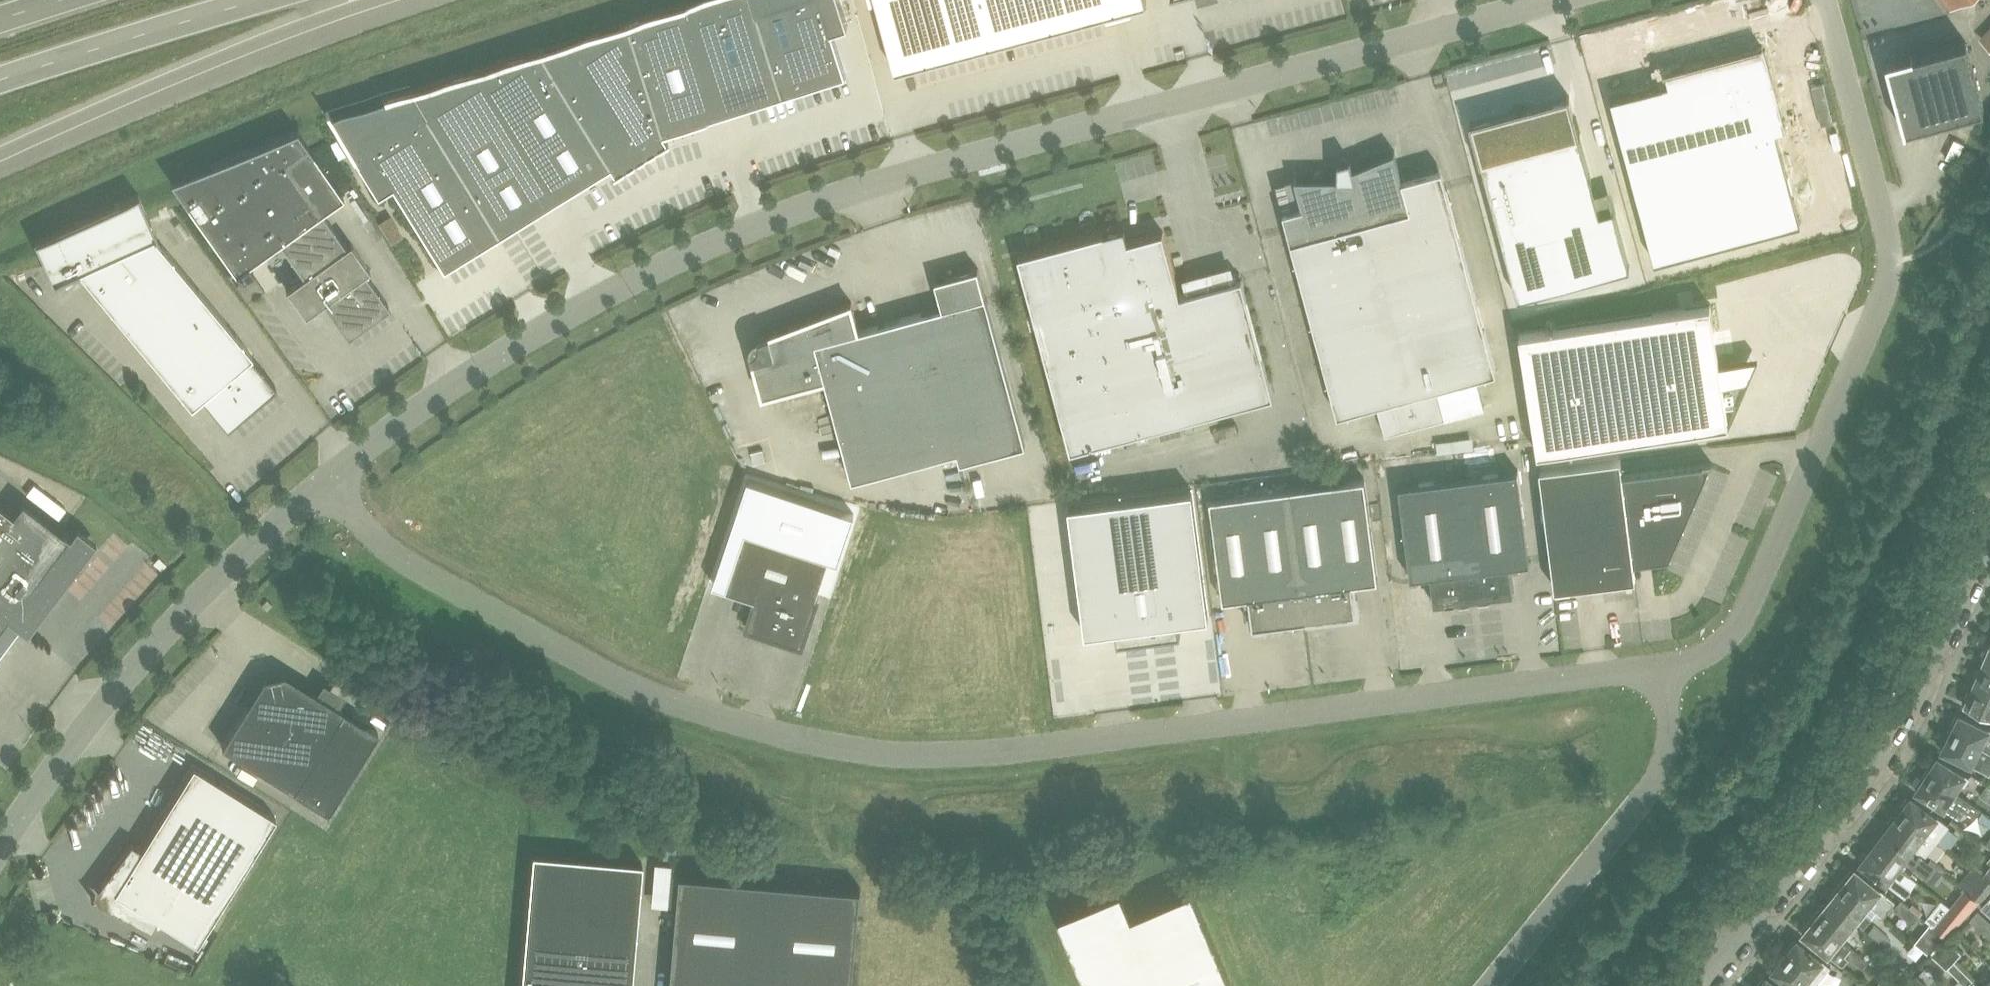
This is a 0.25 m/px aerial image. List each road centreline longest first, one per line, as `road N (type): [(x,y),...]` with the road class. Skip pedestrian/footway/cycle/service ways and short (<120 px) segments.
road 1 (unclassified): [(1658,666),(1040,749),(878,755),(755,730),(629,689),(401,561),(325,479)]
road 2 (unclassified): [(325,479),(526,339),(760,225),(1001,148),(1548,0)]
road 3 (unclassified): [(1823,0),(1887,270),(1745,613),(1708,653),(1658,666)]
road 4 (residential): [(1705,985),(1866,807),(1929,721),(1989,575)]
road 5 (unclassified): [(0,846),(146,649),(208,581),(325,479)]
road 6 (trunk): [(0,159),(155,83),(369,0)]
road 7 (unclassified): [(1658,666),(1668,740),(1654,783),(1489,985)]
road 8 (trunk): [(0,83),(260,0)]

